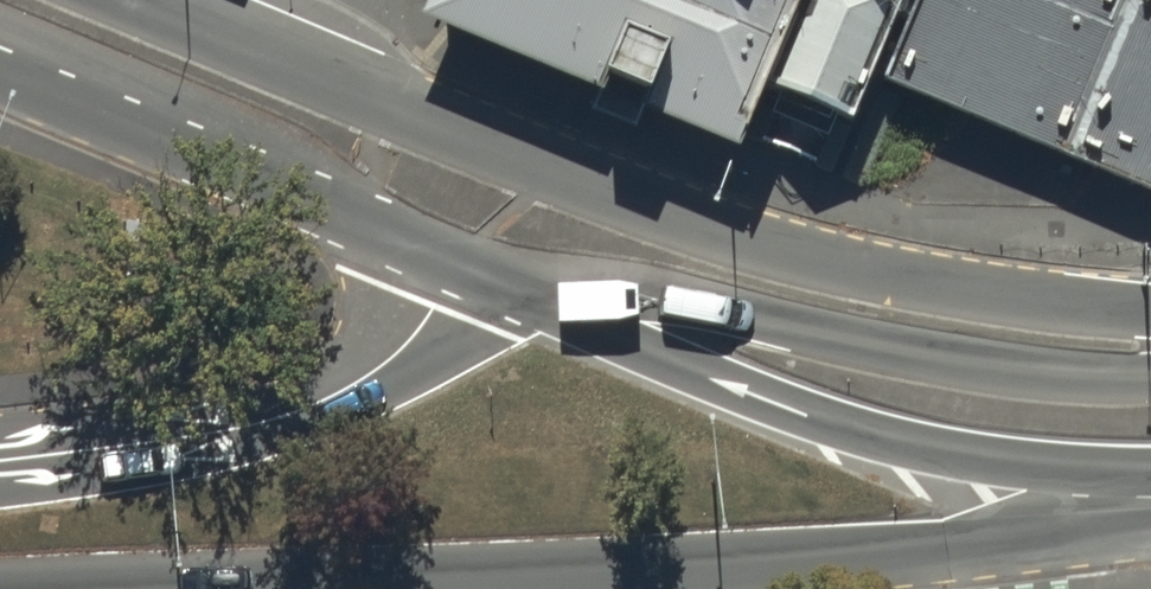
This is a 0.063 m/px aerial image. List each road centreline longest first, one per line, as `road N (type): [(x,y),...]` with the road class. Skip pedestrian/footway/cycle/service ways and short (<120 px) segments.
road 1 (secondary): [(1022,546),(364,588)]
road 2 (secondary): [(1150,456),(988,424),(782,367),(569,282)]
road 3 (secondary): [(623,196),(796,262),(936,304),(1150,344)]
road 4 (secondary): [(143,0),(623,196)]
road 5 (secondary): [(358,196),(0,48)]
road 6 (secondary): [(256,419),(355,416),(468,379),(495,362),(569,282)]
road 7 (secondary): [(256,419),(360,355),(381,312),(381,267),(358,196)]
road 8 (secondary): [(0,461),(256,419)]
road 9 (secondary): [(569,282),(358,196)]
road 10 (secondary): [(1150,513),(1022,546)]

